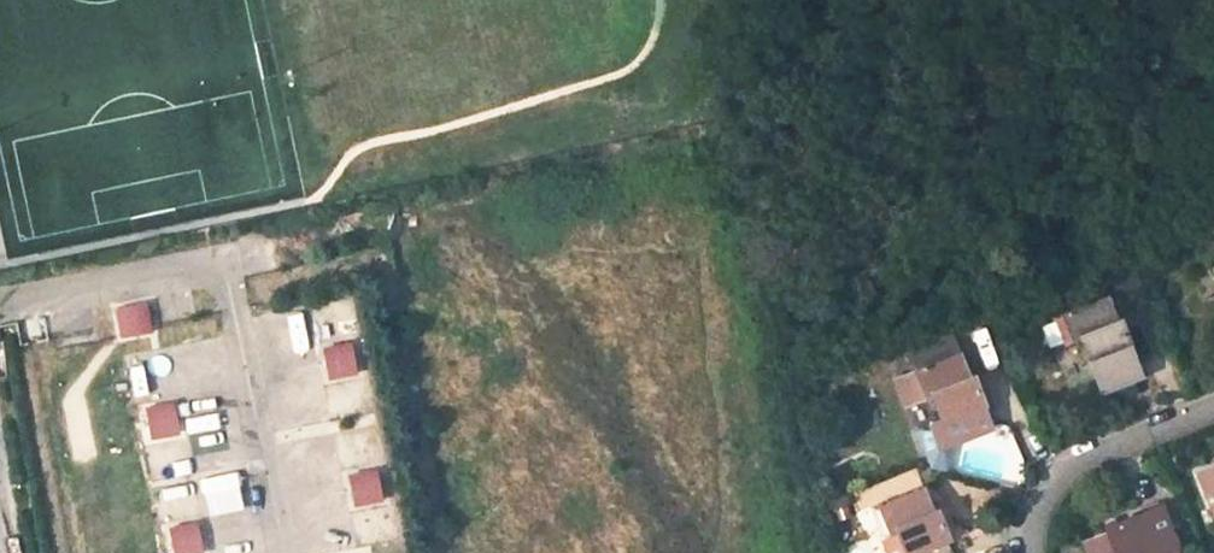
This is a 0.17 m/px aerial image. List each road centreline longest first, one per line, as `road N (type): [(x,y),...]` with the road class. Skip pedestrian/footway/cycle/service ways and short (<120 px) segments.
road 1 (residential): [(1213,411),(1080,467),(1048,497),(1032,552)]
road 2 (residential): [(0,308),(207,268)]

